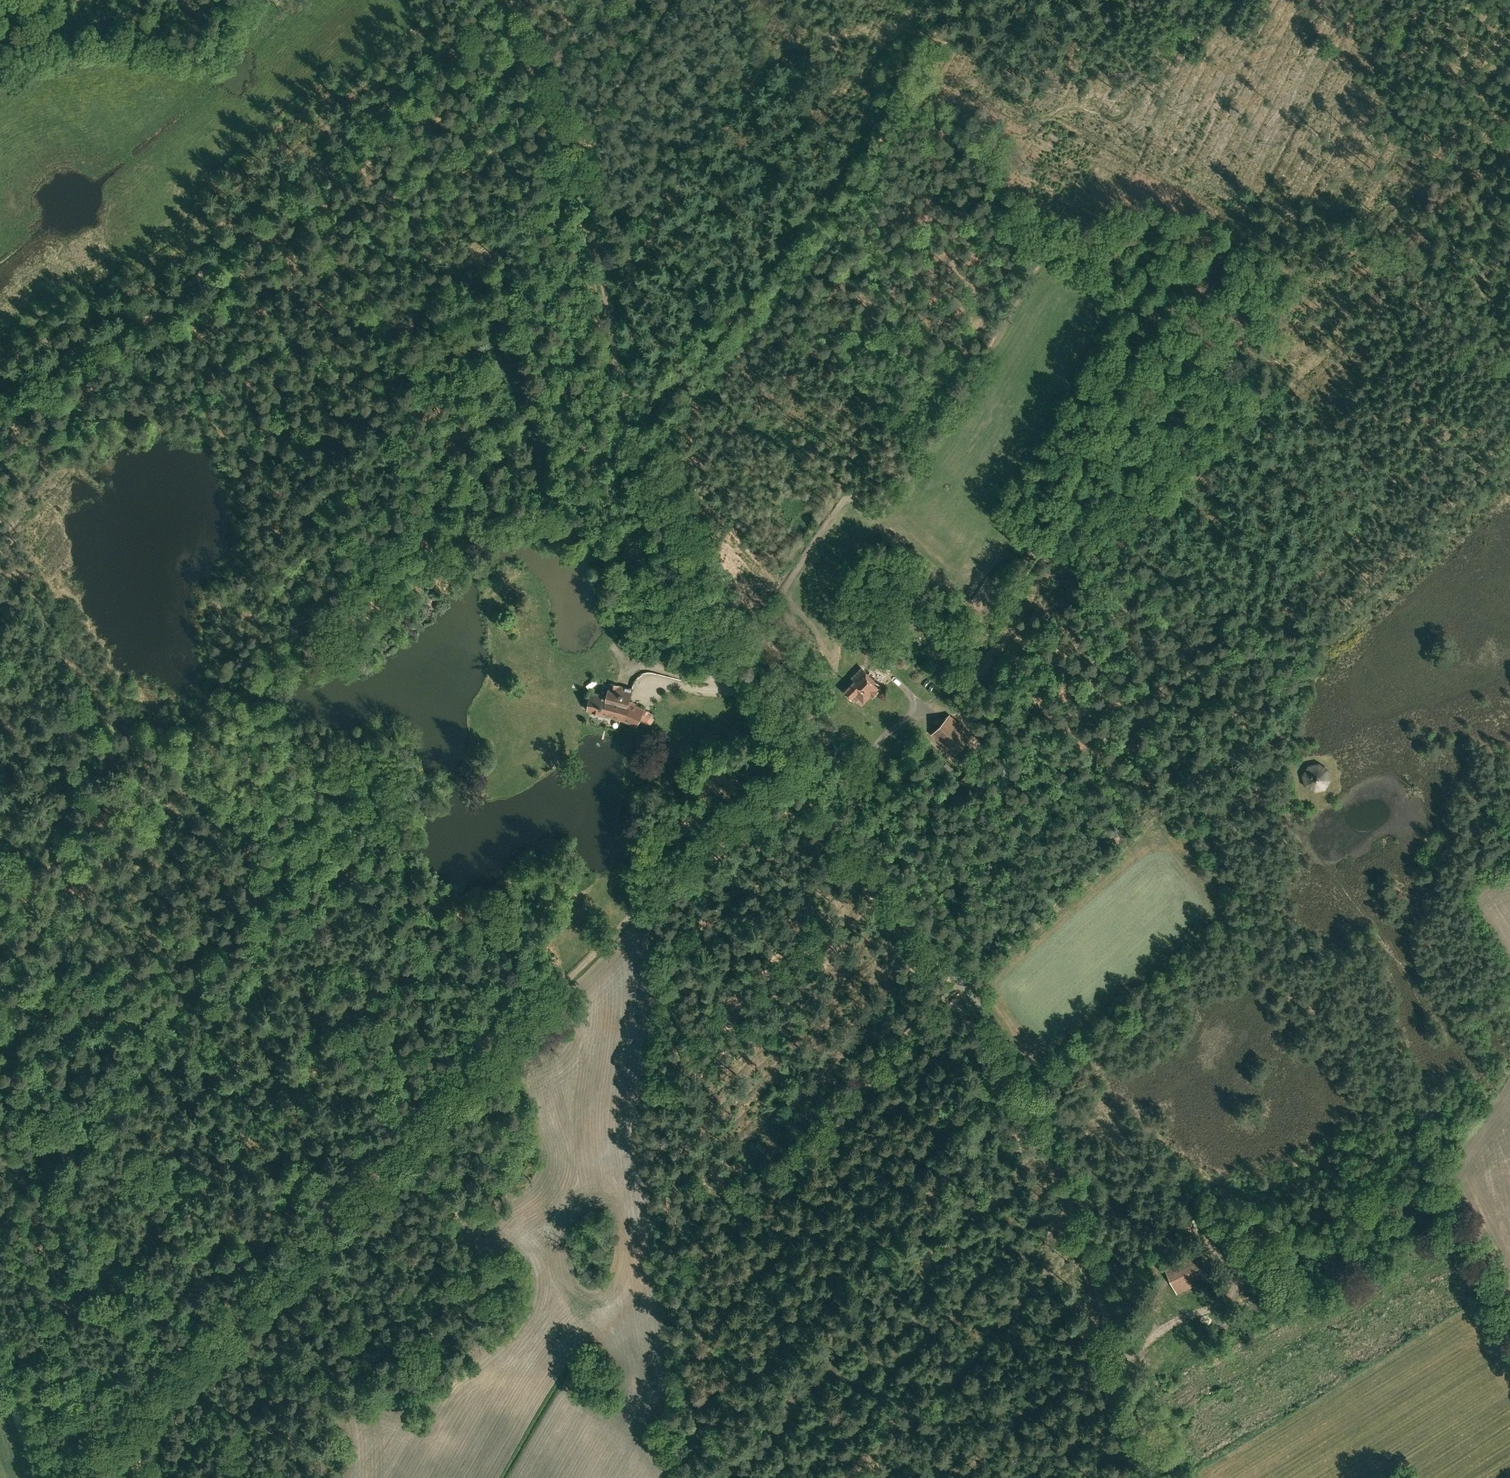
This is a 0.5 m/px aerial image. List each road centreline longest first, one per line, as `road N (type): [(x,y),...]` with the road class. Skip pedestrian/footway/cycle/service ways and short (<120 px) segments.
road 1 (track): [(788,756),(72,1477)]
road 2 (unclassified): [(1162,1477),(1128,1407),(1041,1128),(1010,1055),(788,756)]
road 3 (track): [(788,756),(718,649),(665,544),(579,184),(503,0)]
road 4 (track): [(0,402),(248,243),(497,0)]
road 5 (track): [(224,729),(0,1068)]
road 6 (track): [(1106,1343),(1205,1284),(1256,1242),(1311,1218),(1442,1188)]

